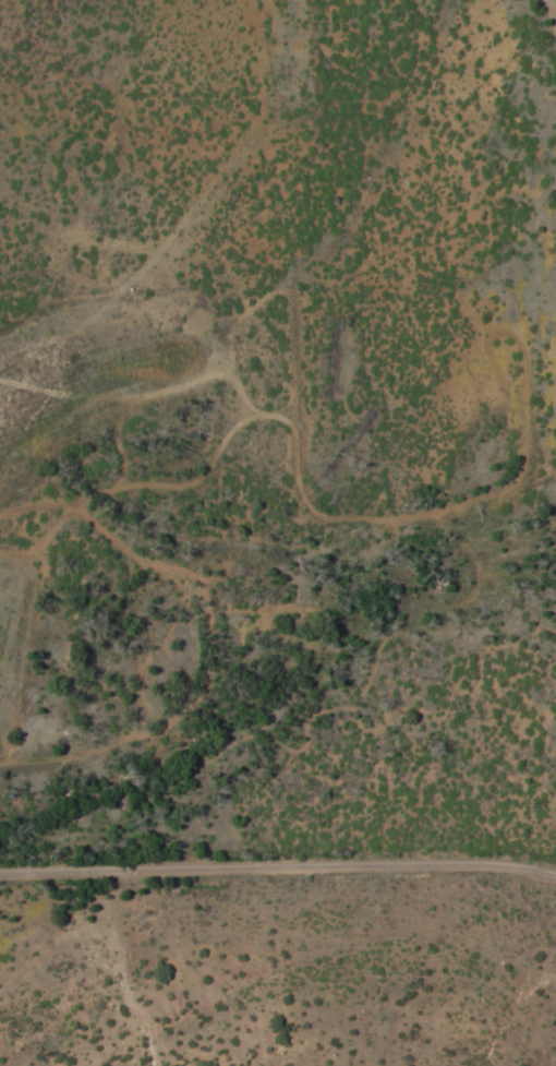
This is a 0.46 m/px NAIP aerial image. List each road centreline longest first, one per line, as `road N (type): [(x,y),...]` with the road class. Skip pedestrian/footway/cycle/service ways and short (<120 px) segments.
road 1 (residential): [(0,887),(447,876),(555,884)]

